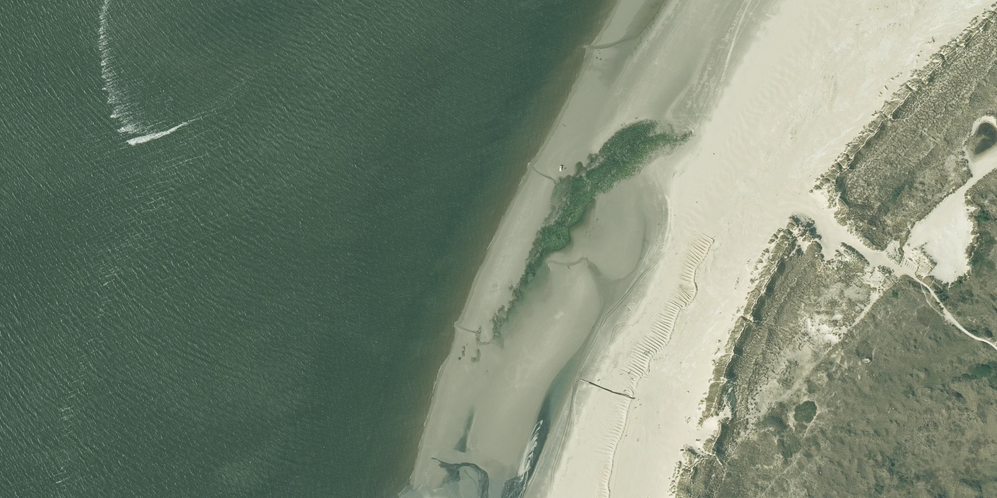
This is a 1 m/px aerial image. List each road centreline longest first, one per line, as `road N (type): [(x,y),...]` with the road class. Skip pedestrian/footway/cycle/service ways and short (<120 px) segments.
road 1 (track): [(996,161),(920,233),(906,271)]

